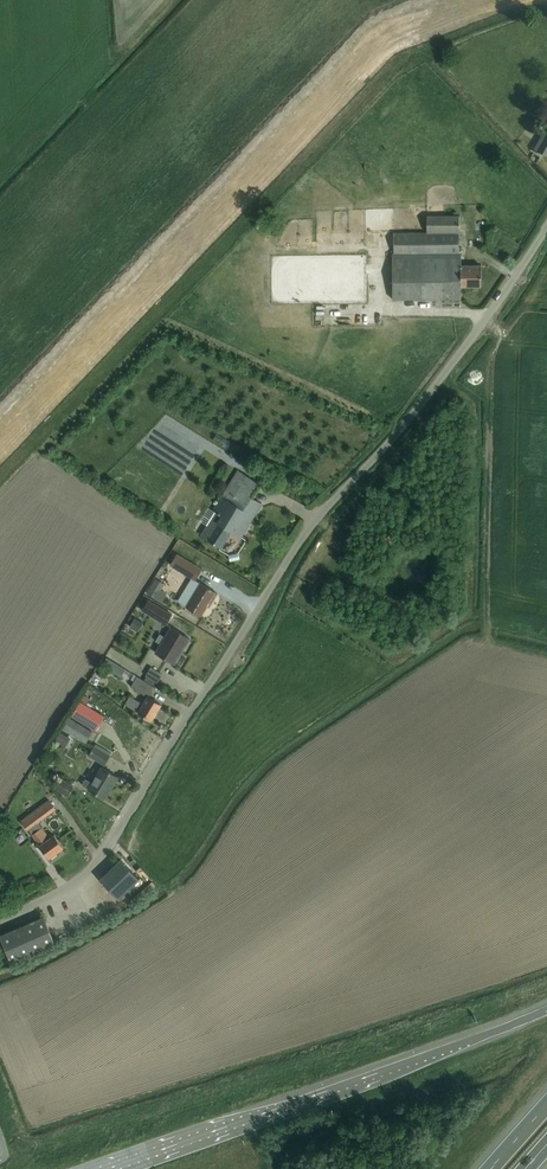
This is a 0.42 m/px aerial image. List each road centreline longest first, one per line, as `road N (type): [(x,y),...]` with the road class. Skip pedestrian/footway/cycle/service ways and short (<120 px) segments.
road 1 (unclassified): [(0,919),(93,867),(311,523),(410,418),(546,226)]
road 2 (motorway): [(546,1012),(103,1168)]

